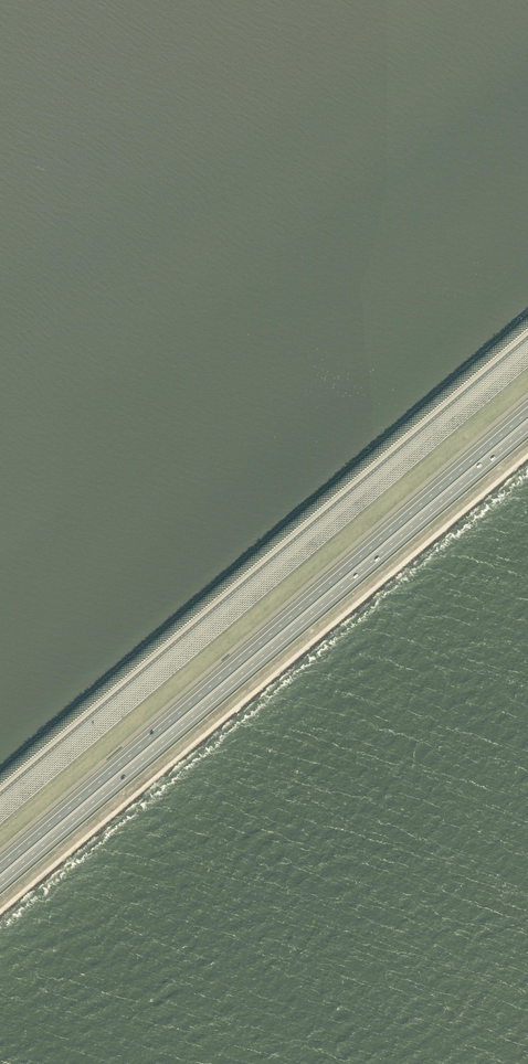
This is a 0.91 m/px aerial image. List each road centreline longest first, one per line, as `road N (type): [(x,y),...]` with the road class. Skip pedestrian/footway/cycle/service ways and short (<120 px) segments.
road 1 (motorway): [(527,411),(0,867)]
road 2 (motorway): [(0,881),(527,425)]

